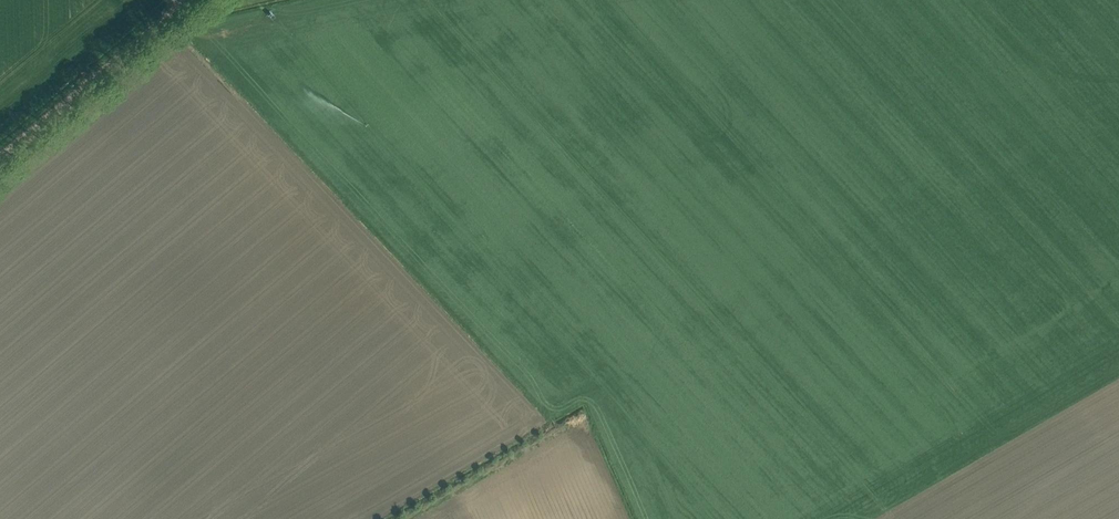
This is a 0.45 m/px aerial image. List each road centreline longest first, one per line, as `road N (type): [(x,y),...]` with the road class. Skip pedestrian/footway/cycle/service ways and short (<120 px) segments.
road 1 (unclassified): [(0,159),(190,0)]

